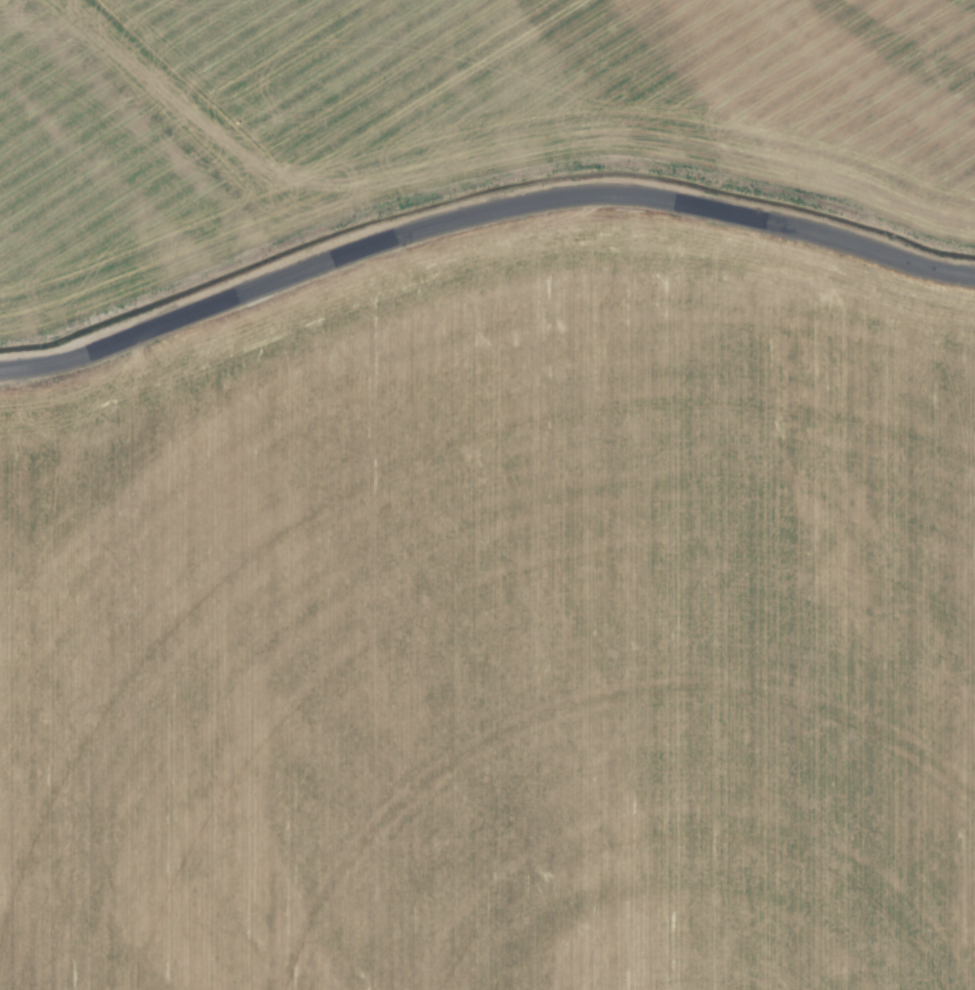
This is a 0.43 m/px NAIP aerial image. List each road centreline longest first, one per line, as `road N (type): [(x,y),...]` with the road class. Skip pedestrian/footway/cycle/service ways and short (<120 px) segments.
road 1 (residential): [(0,370),(71,359),(458,217),(585,194),(660,198),(798,227),(974,277)]

